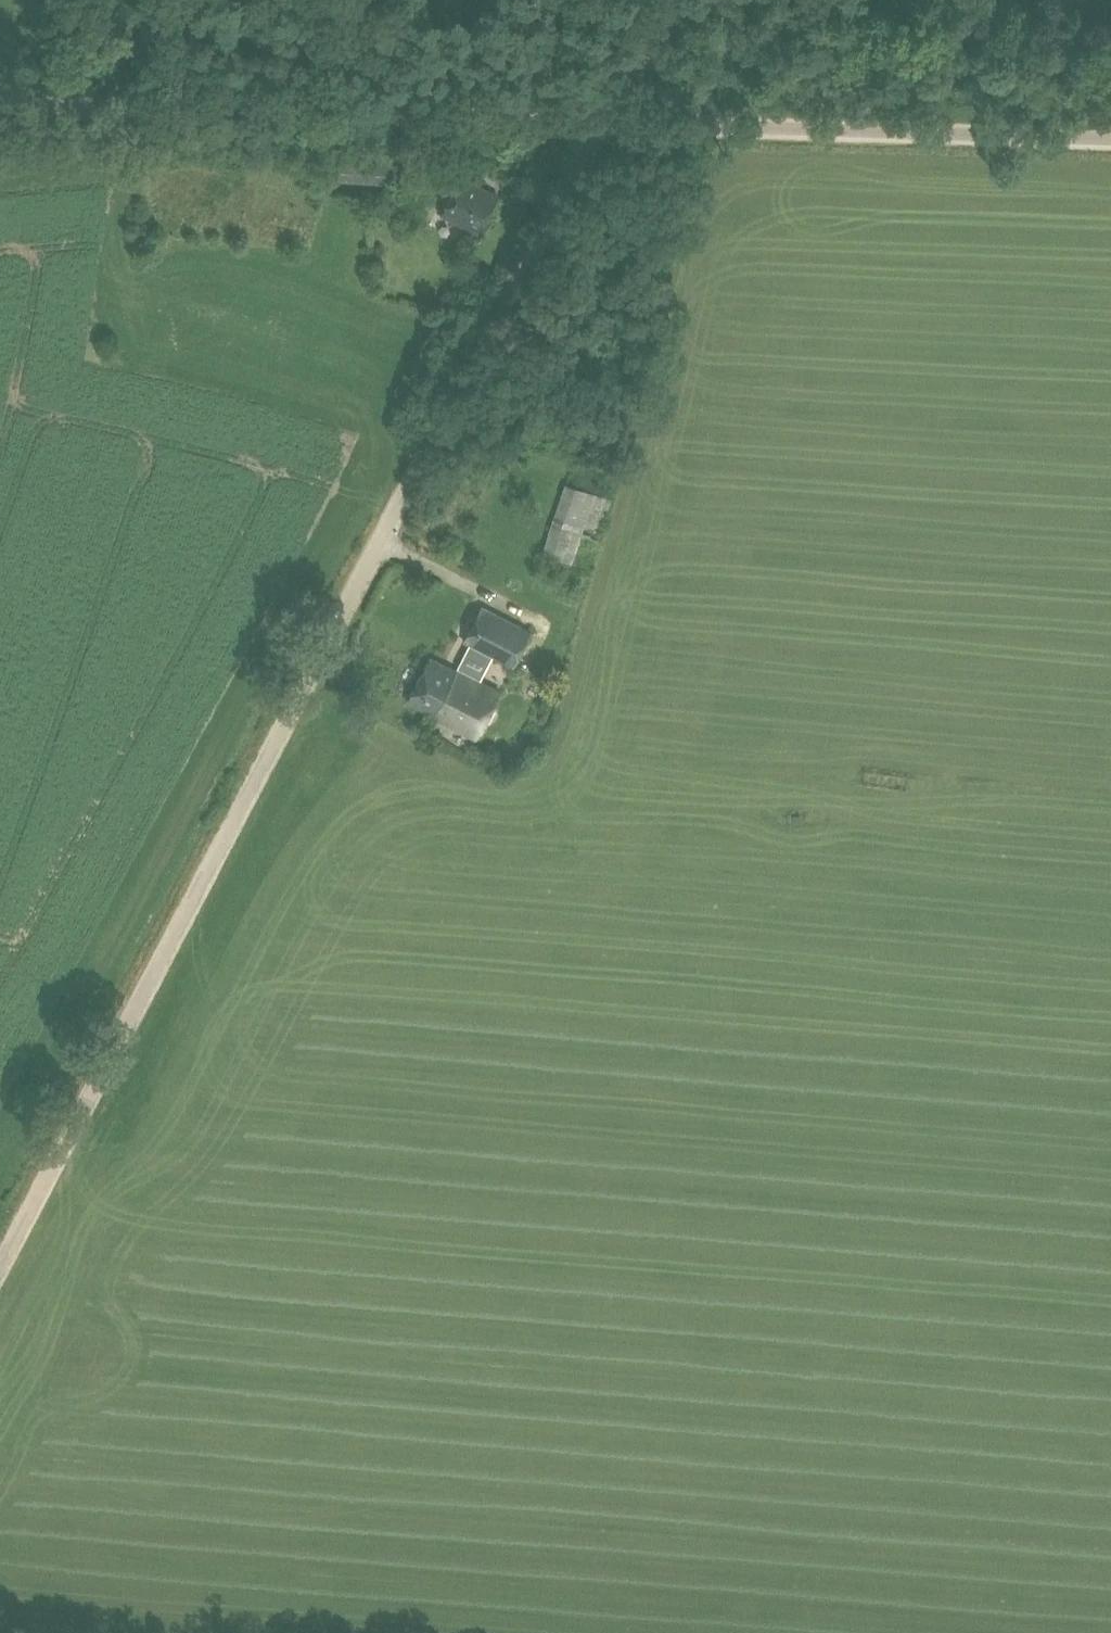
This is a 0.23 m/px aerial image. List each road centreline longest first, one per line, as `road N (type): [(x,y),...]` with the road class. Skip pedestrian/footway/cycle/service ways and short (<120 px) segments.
road 1 (unclassified): [(0,1263),(600,121)]
road 2 (unclassified): [(600,121),(0,107)]
road 3 (unclassified): [(600,121),(1110,140)]
road 4 (track): [(600,121),(699,0)]

